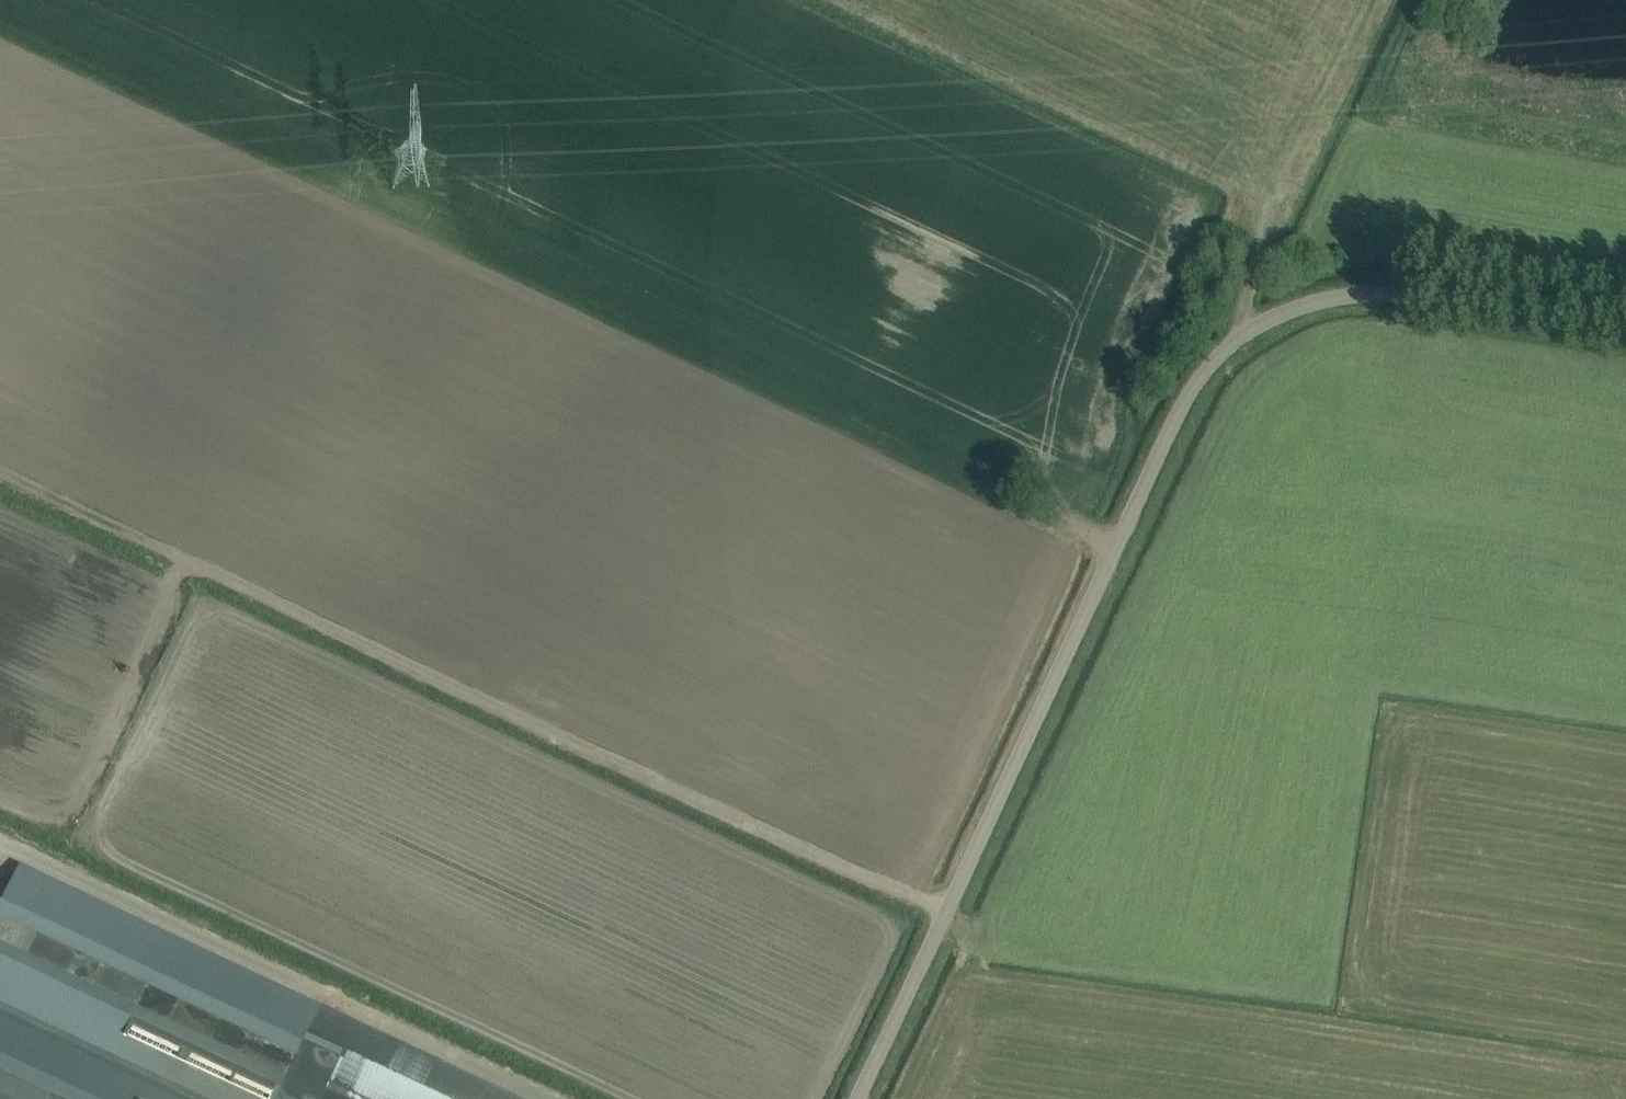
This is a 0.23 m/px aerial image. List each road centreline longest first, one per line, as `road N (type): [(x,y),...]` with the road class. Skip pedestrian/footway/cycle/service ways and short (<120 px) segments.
road 1 (unclassified): [(857,1098),(1168,435),(1219,354),(1287,312),(1364,295),(1441,298),(1625,327)]

